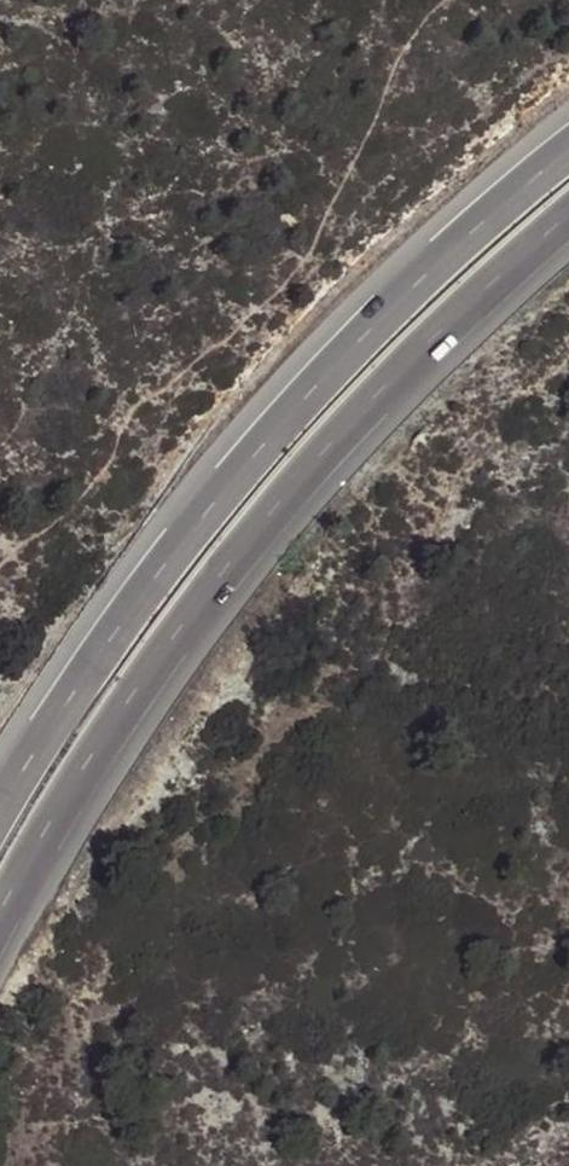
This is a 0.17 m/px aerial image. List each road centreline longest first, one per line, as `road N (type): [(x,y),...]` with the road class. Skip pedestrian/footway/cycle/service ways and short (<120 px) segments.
road 1 (trunk): [(0,917),(124,699),(254,530),(445,326),(568,220)]
road 2 (trunk): [(568,130),(482,200),(316,373),(163,558),(0,797)]

